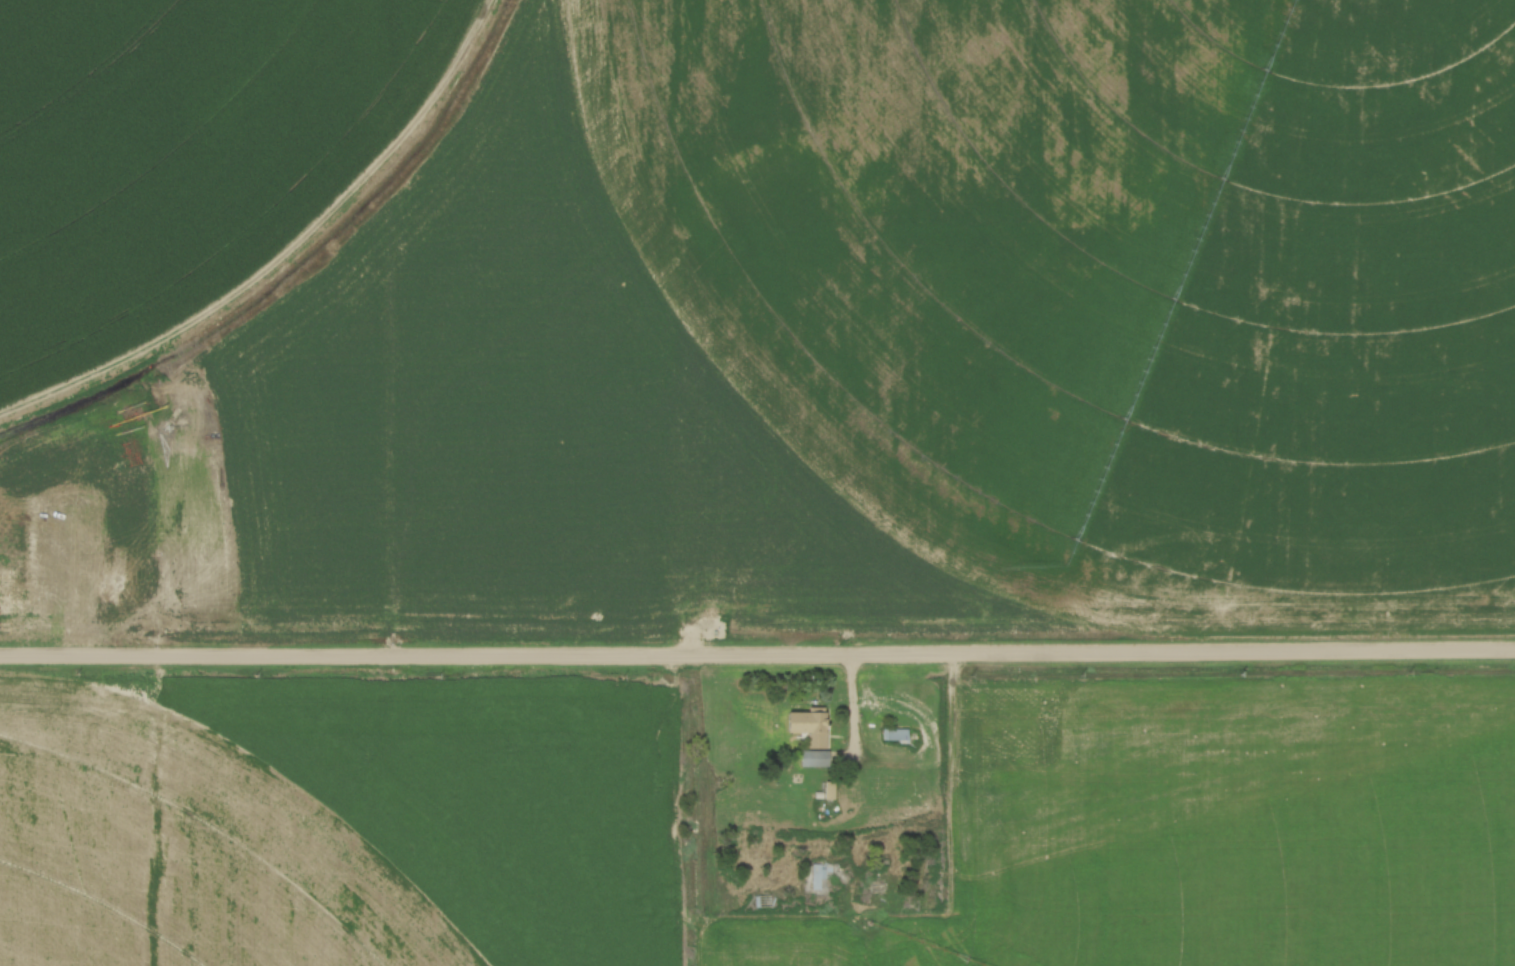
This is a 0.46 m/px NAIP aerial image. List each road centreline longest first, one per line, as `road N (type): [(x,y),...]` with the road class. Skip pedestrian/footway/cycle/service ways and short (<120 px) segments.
road 1 (tertiary): [(0,659),(1514,655)]

